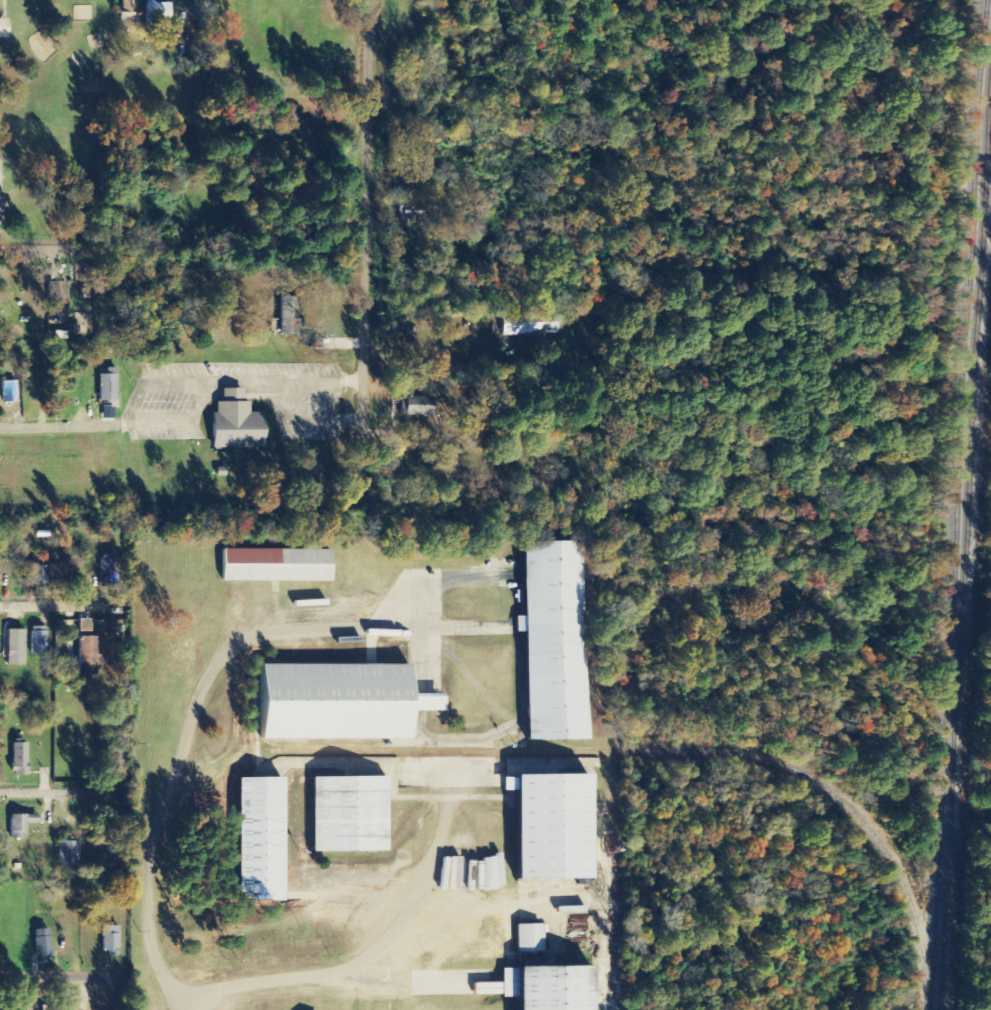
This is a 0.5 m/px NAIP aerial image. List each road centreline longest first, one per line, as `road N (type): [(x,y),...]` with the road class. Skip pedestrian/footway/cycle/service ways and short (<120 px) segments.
road 1 (residential): [(363,531),(371,0)]
road 2 (residential): [(126,605),(0,606)]
road 3 (residential): [(121,792),(0,792)]

